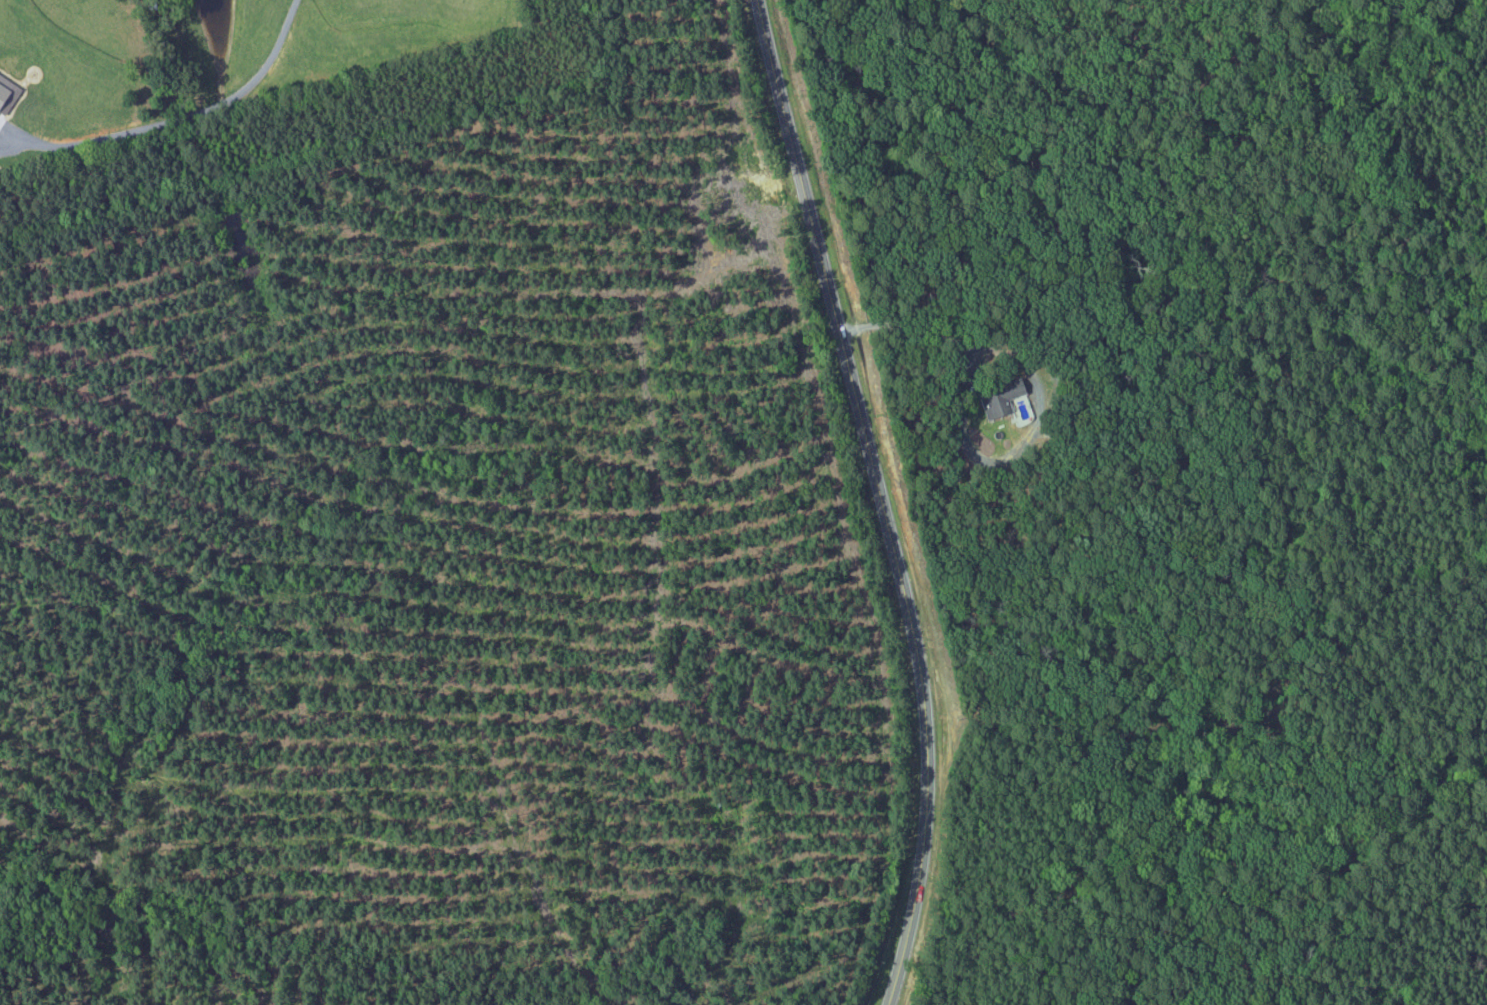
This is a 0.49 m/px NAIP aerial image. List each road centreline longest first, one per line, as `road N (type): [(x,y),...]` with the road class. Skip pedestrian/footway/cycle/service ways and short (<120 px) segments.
road 1 (tertiary): [(889,1004),(925,826),(921,684),(756,0)]

